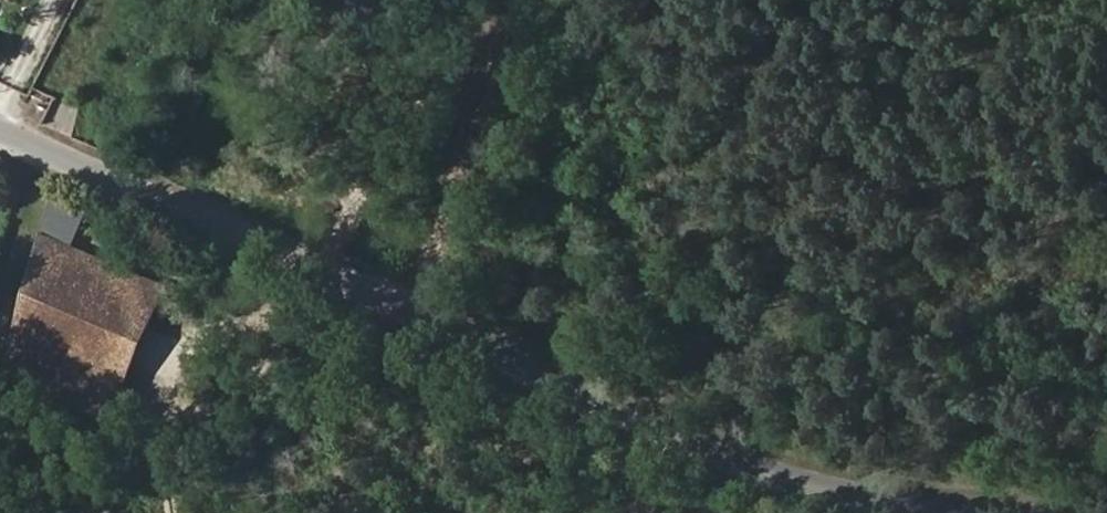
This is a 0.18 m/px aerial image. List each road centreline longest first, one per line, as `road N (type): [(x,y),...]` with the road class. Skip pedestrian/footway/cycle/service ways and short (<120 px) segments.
road 1 (tertiary): [(184,206),(930,510),(994,512)]
road 2 (residential): [(0,128),(184,206)]

